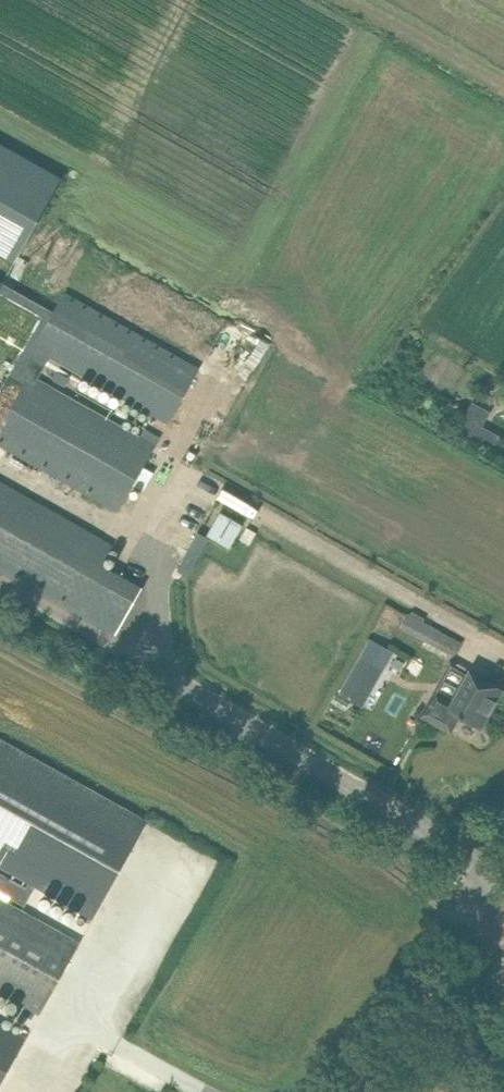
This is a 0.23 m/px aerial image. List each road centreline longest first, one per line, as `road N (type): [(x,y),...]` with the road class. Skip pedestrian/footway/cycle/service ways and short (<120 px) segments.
road 1 (tertiary): [(355,1091),(503,925)]

